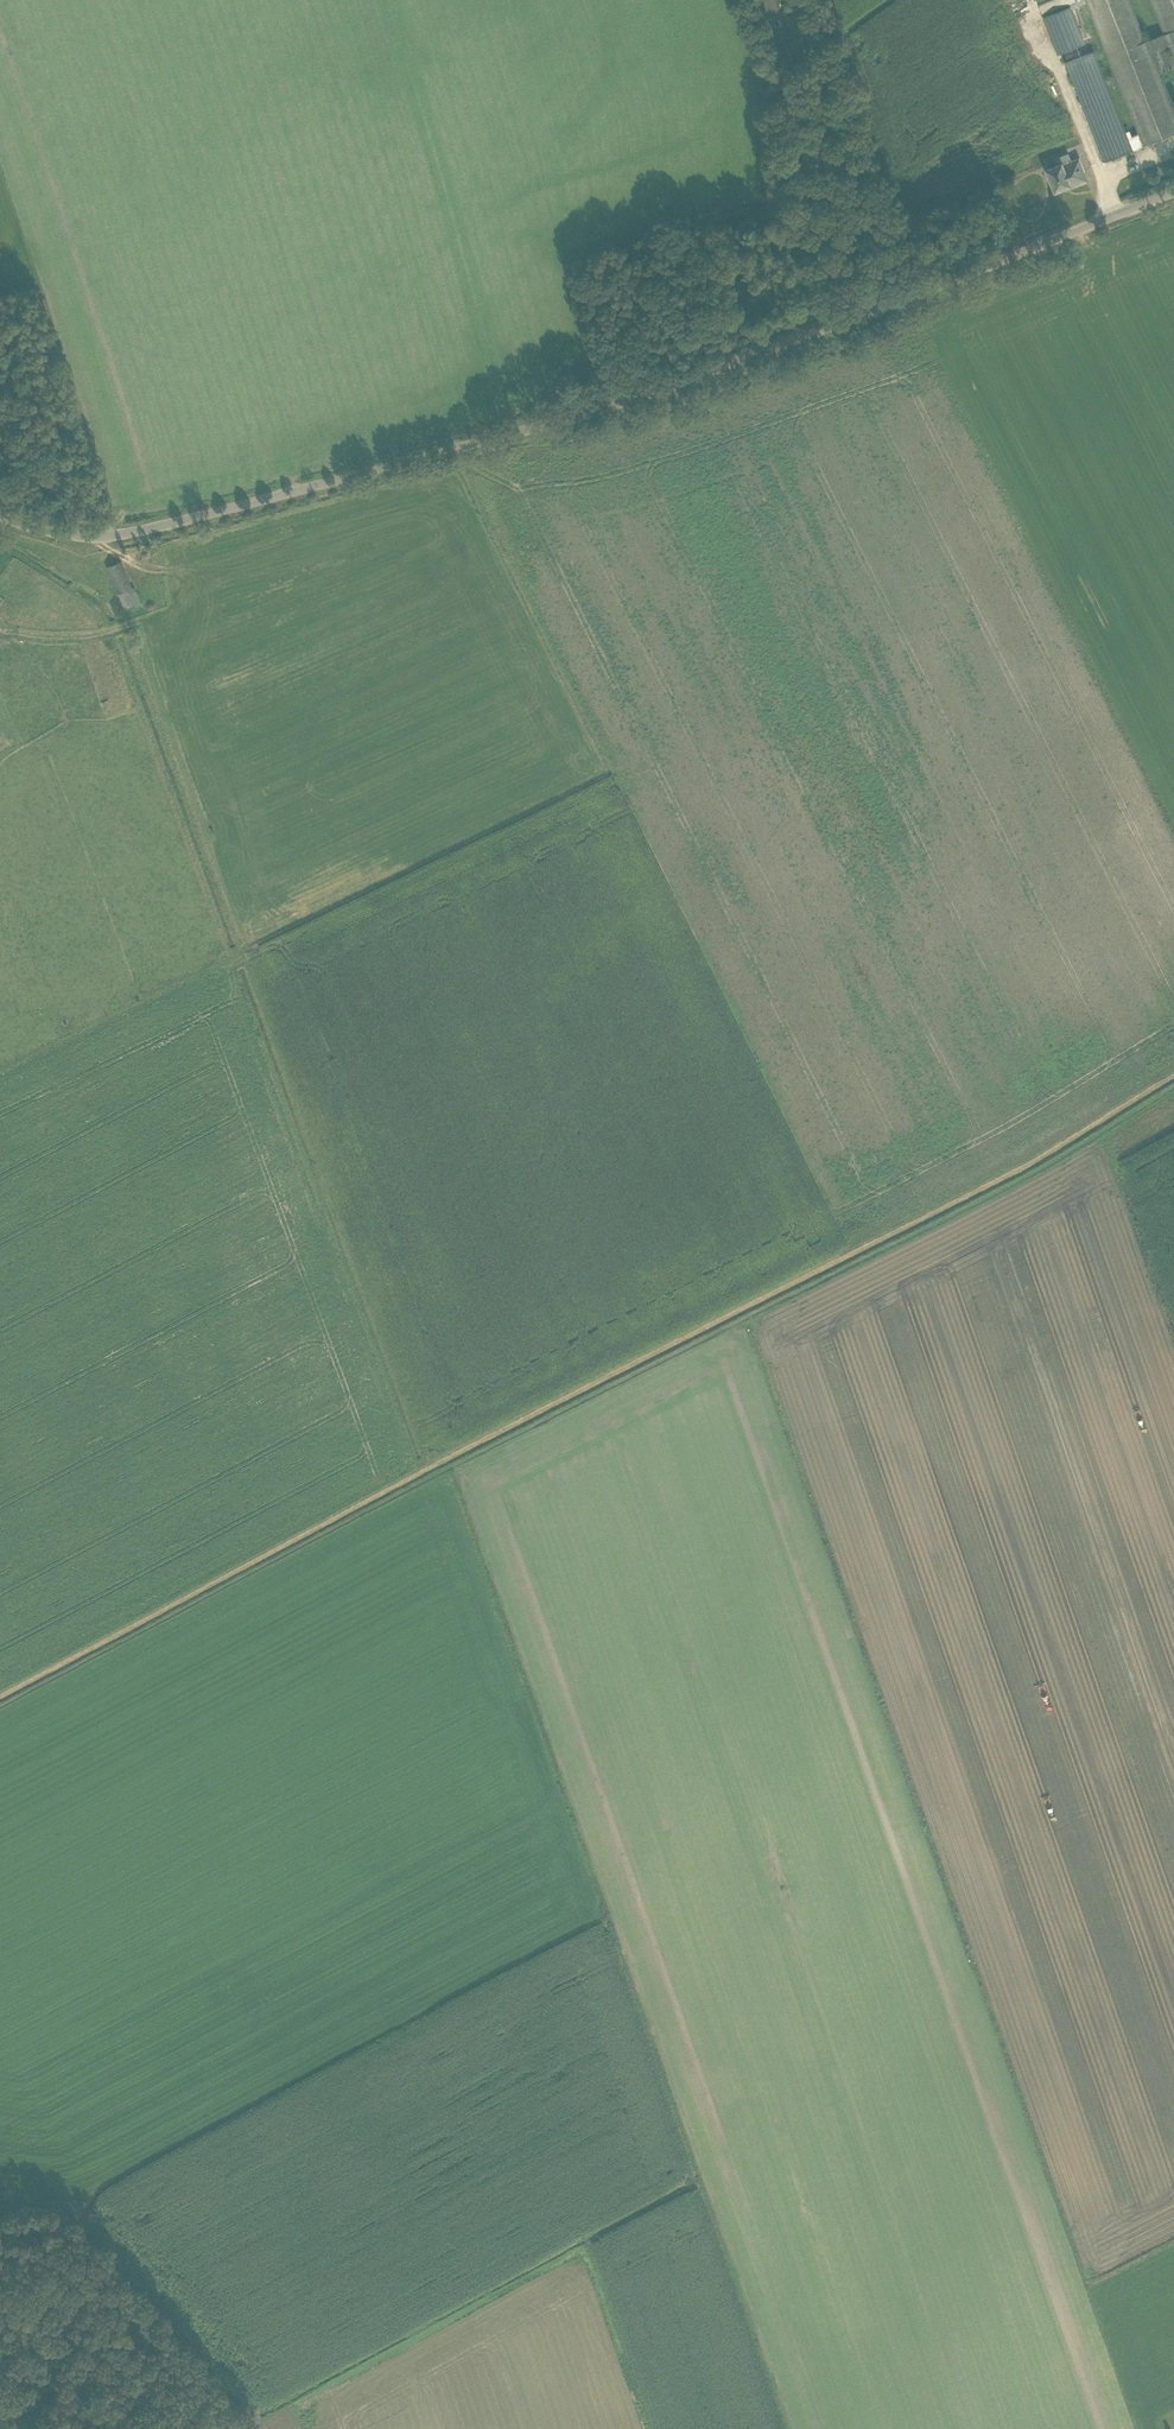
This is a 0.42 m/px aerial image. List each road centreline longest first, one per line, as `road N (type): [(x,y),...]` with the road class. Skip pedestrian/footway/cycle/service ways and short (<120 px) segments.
road 1 (unclassified): [(0,516),(46,532),(117,536),(600,409),(1173,191)]

